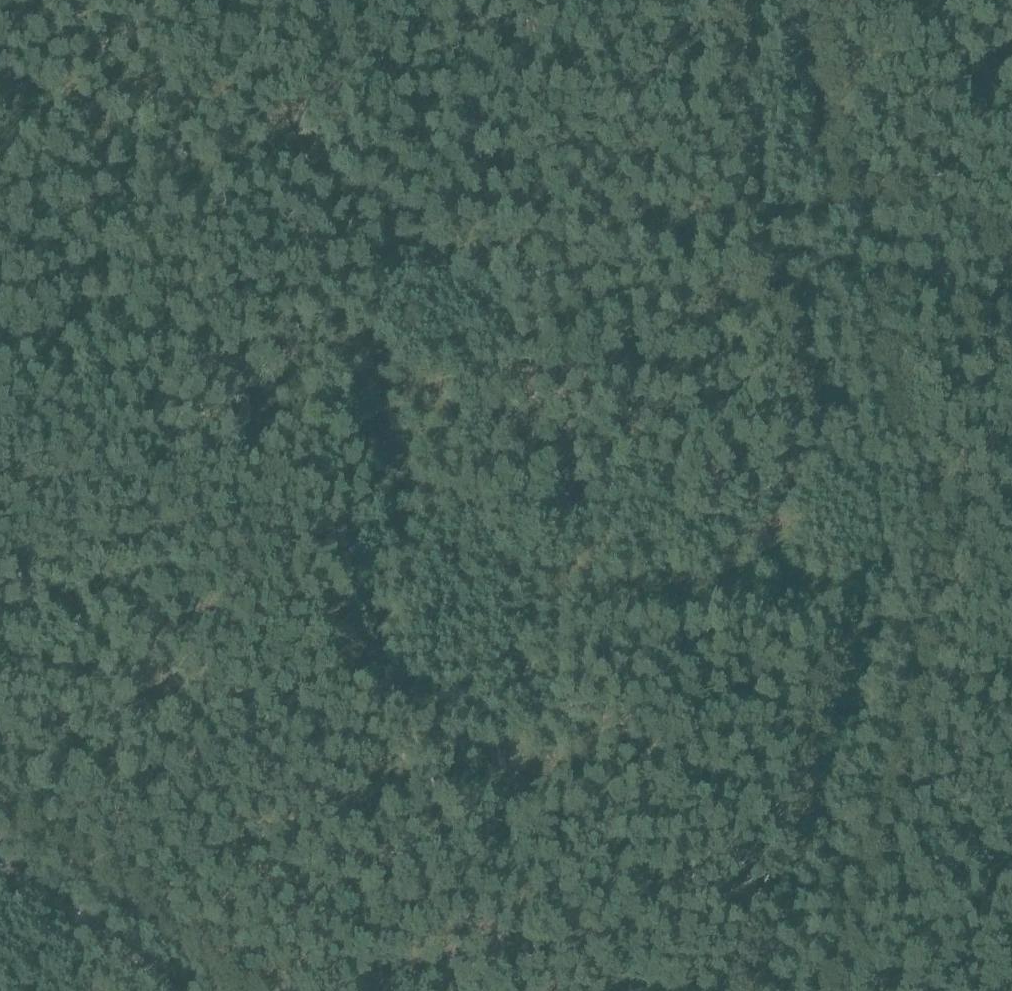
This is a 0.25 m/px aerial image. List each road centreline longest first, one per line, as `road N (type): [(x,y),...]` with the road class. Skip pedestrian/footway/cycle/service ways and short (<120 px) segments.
road 1 (track): [(0,862),(65,902),(177,990)]

